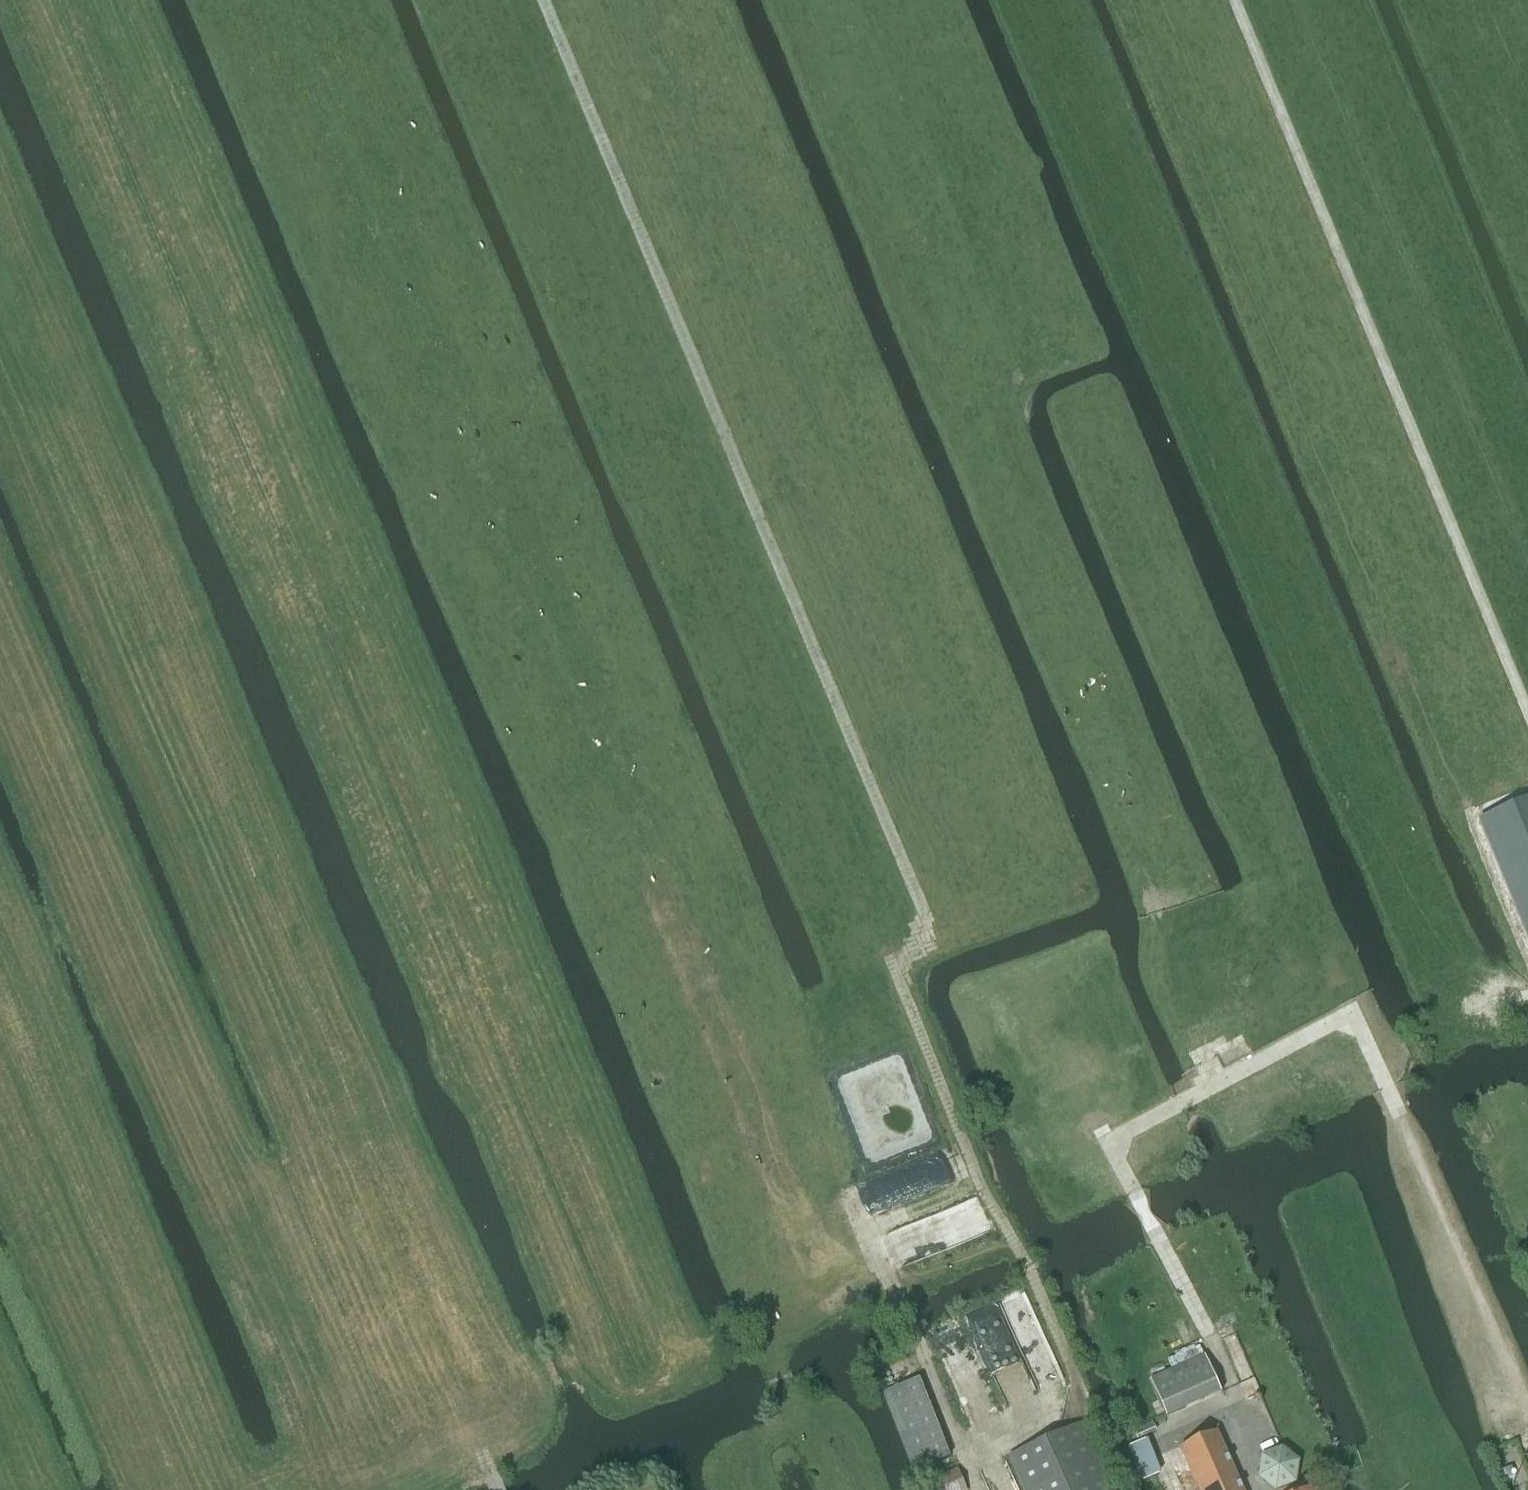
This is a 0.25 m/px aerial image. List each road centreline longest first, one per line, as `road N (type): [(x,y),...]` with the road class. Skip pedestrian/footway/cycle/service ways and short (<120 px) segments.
road 1 (track): [(1010,1489),(990,1442),(1072,1405),(1071,1370),(1009,1231),(983,1191),(893,968),(926,924),(545,0)]
road 2 (track): [(1527,711),(1236,0)]

